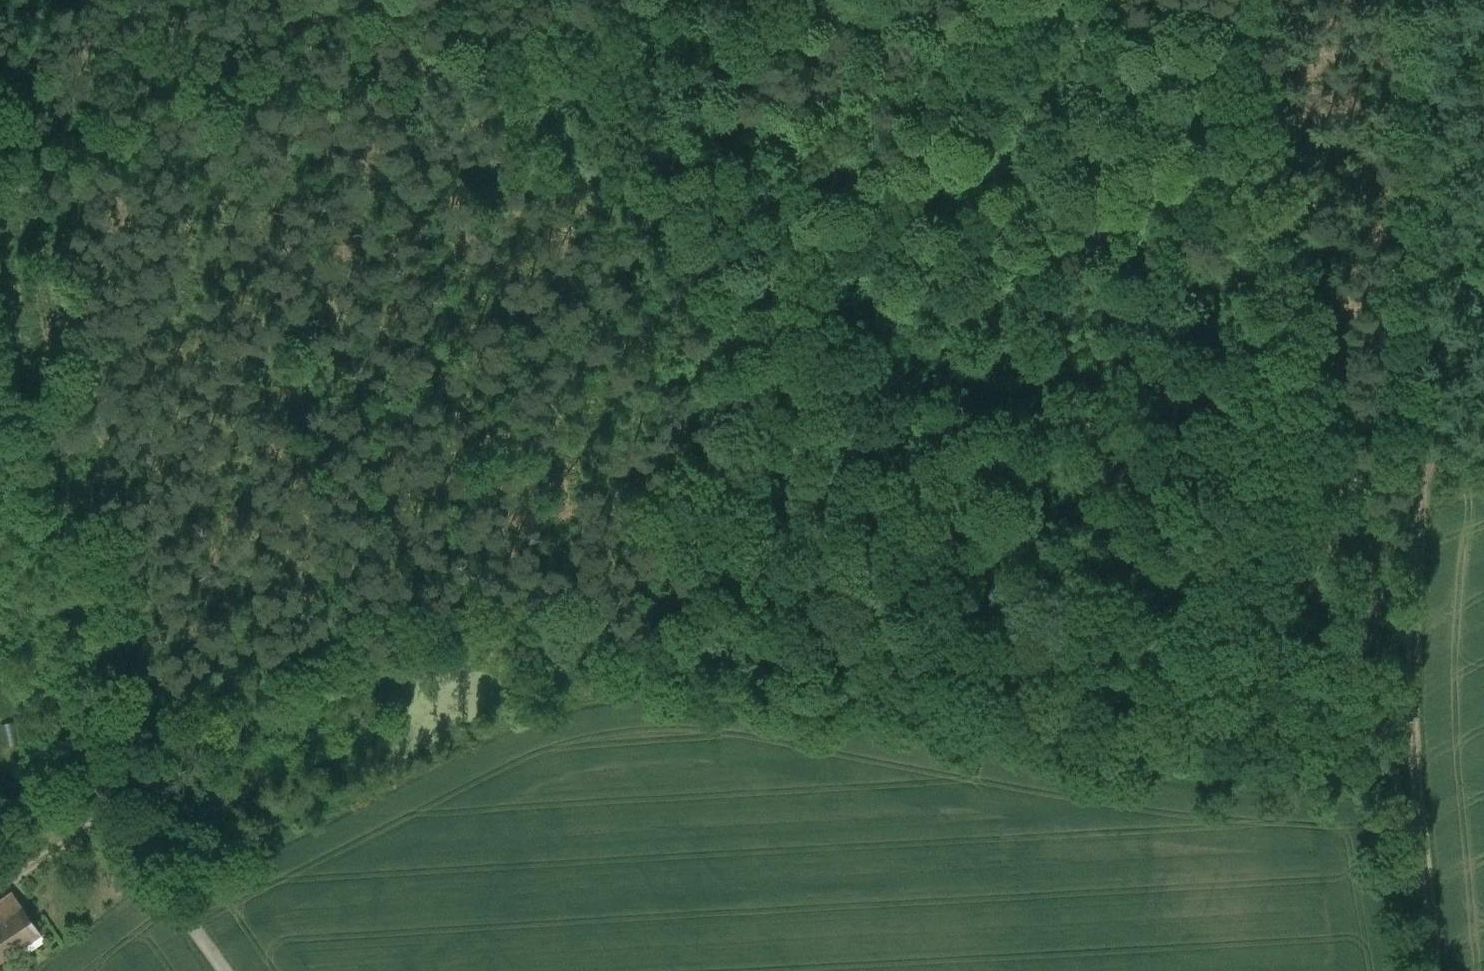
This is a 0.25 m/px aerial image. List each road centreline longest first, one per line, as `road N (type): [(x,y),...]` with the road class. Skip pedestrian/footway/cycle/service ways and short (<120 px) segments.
road 1 (track): [(1439,970),(1418,775),(1437,0)]
road 2 (track): [(0,328),(83,739),(223,970)]

